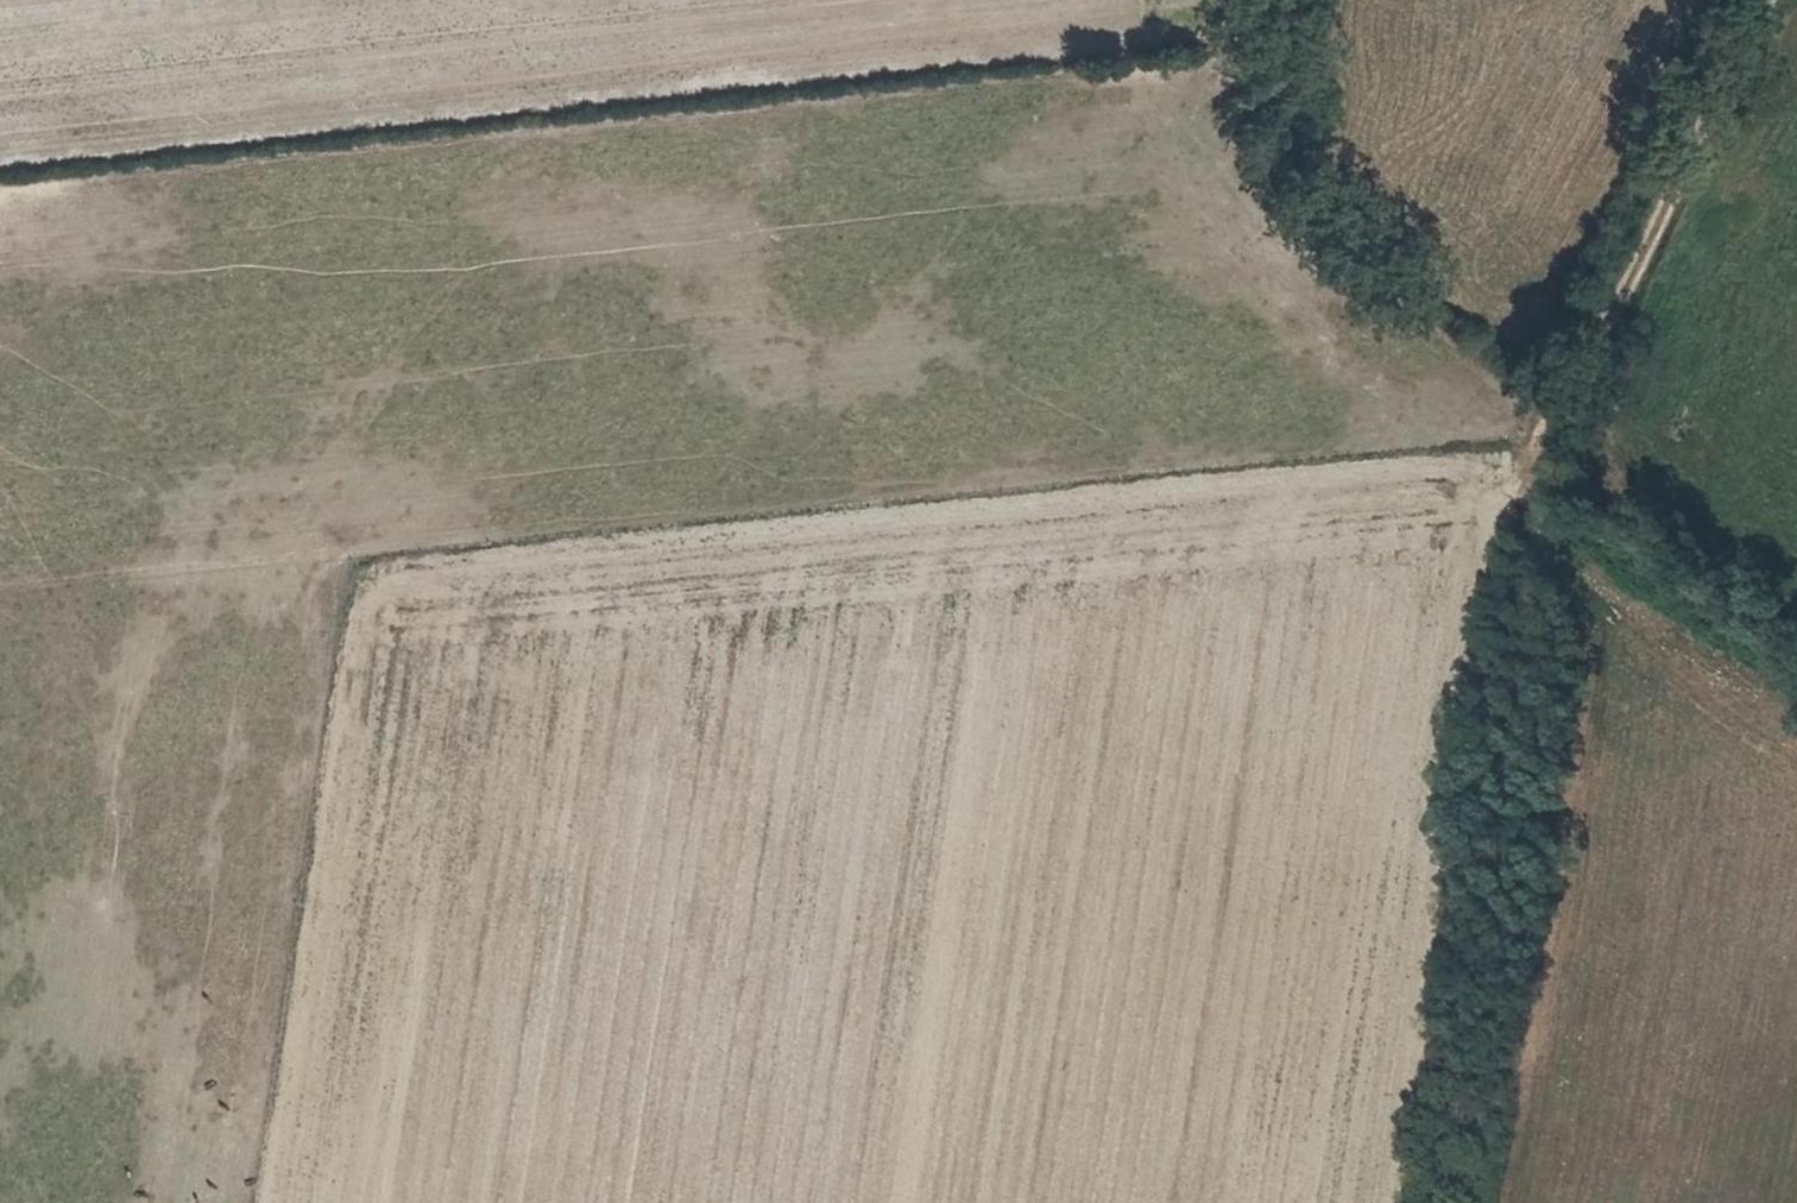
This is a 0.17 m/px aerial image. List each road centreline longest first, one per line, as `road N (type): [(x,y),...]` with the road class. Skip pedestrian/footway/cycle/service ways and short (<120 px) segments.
road 1 (track): [(1430,1202),(1543,631),(1551,428),(1762,0)]

